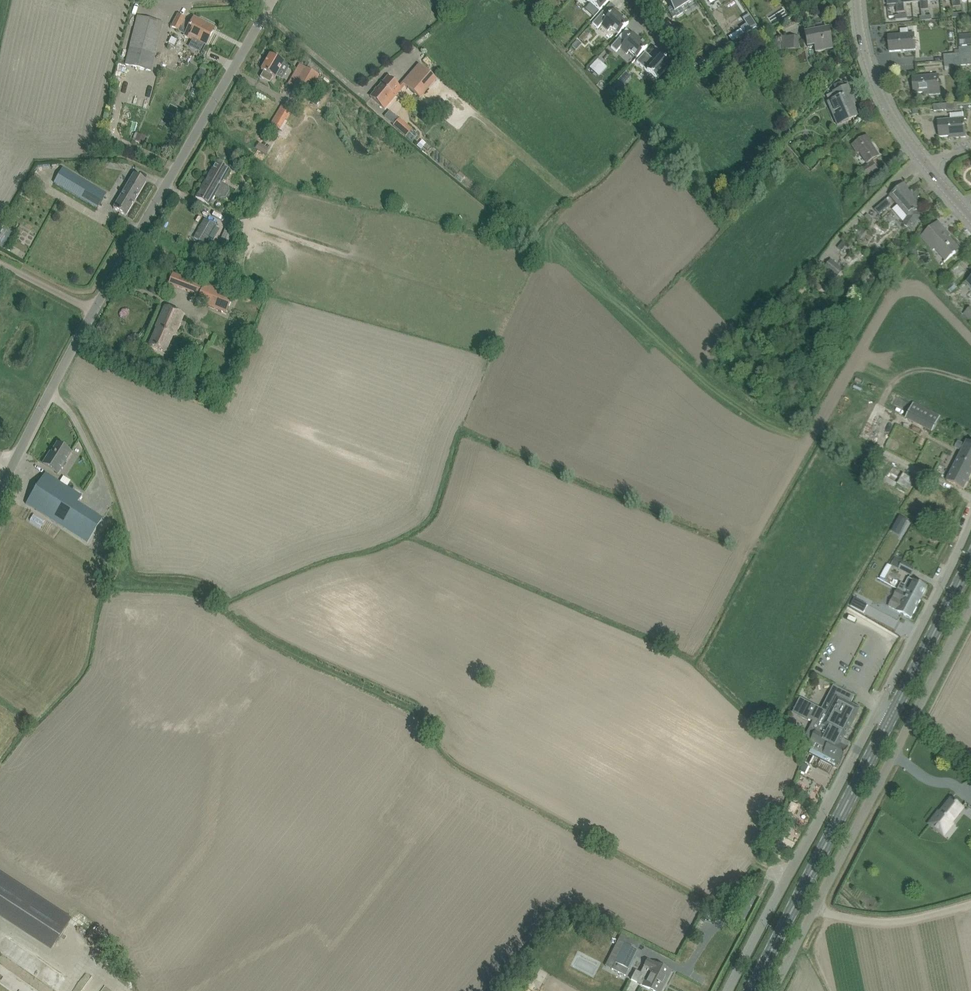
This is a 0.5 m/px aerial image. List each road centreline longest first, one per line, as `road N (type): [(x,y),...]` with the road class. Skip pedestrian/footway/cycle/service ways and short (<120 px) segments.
road 1 (unclassified): [(0,500),(48,397),(272,0)]
road 2 (unclassified): [(730,990),(970,516)]
road 3 (primary): [(750,990),(970,559)]
road 4 (unclassified): [(772,990),(970,604)]
road 5 (tertiary): [(926,166),(879,92),(858,0)]

